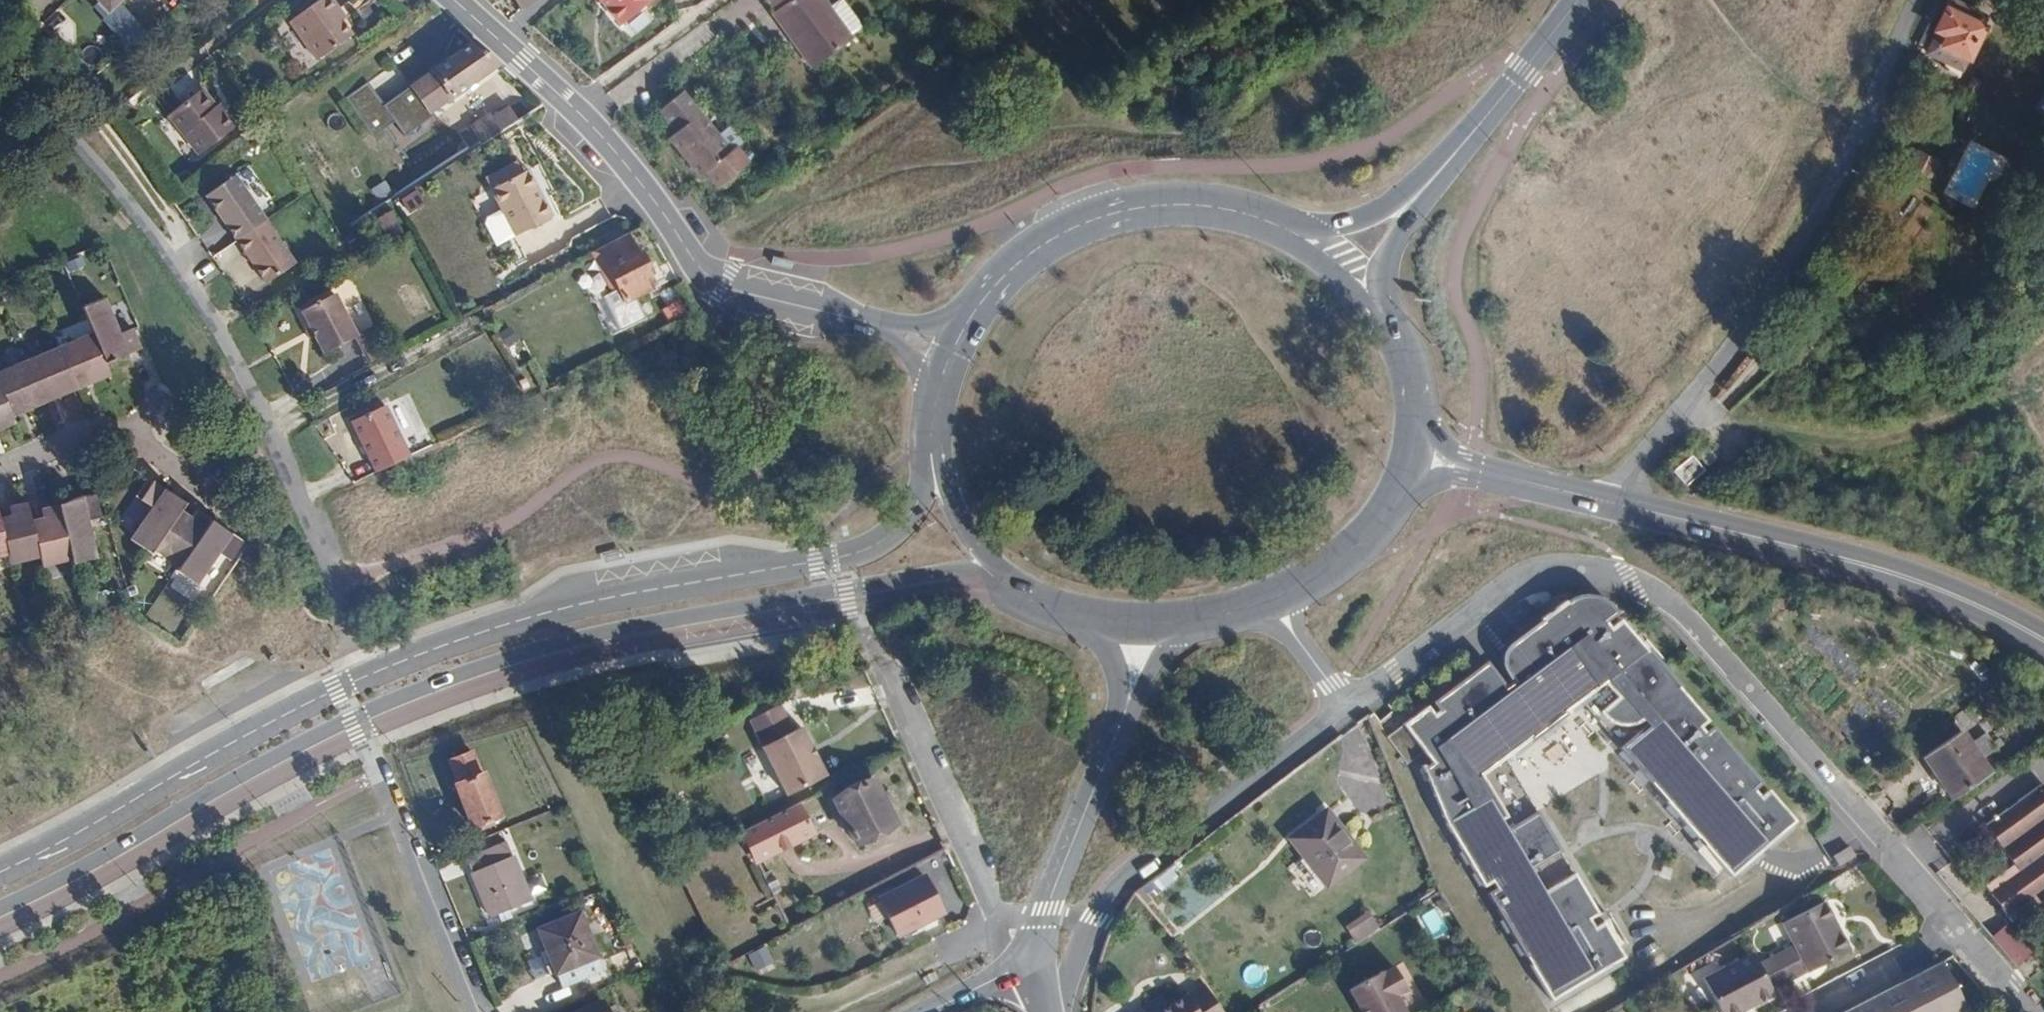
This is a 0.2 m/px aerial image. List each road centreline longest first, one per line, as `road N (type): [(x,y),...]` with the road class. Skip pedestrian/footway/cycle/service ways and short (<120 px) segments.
road 1 (secondary): [(0,908),(308,739),(481,666),(593,634),(827,592),(957,569),(999,576)]
road 2 (residential): [(353,660),(336,586),(223,333),(150,227),(0,61)]
road 3 (secondary): [(931,431),(918,502),(890,536),(859,554),(562,607),(360,676)]
road 4 (secondary): [(2043,641),(1967,601),(1853,561),(1479,471)]
road 5 (residential): [(1958,929),(1688,618),(1648,586),(1592,569)]
road 6 (tertiary): [(454,0),(594,131),(703,274),(785,301)]
road 7 (residential): [(1275,598),(1346,707),(1505,587),(1546,570),(1592,569)]
road 8 (secondary): [(360,676),(0,874)]
road 9 (secondary): [(1285,228),(1214,206),(1104,215),(1018,259),(970,316)]
road 10 (track): [(1994,408),(1911,436),(1673,422)]
road 11 (track): [(180,266),(182,238),(104,125),(0,18)]
road 12 (secondary): [(1127,704),(1047,907),(1036,963)]
road 13 (secondary): [(1578,0),(1421,192)]
road 14 (residential): [(0,470),(104,432),(133,440),(218,495)]
road 15 (residential): [(1958,929),(1804,1011)]
road 16 (secondary): [(1275,598),(1341,559),(1397,491)]
road 17 (secondary): [(931,431),(956,513),(999,576)]
road 18 (secondary): [(1421,192),(1356,225),(1285,228)]
road 19 (secondary): [(1385,317),(1381,258),(1421,192)]
road 20 (secondary): [(1385,317),(1320,251),(1285,228)]

